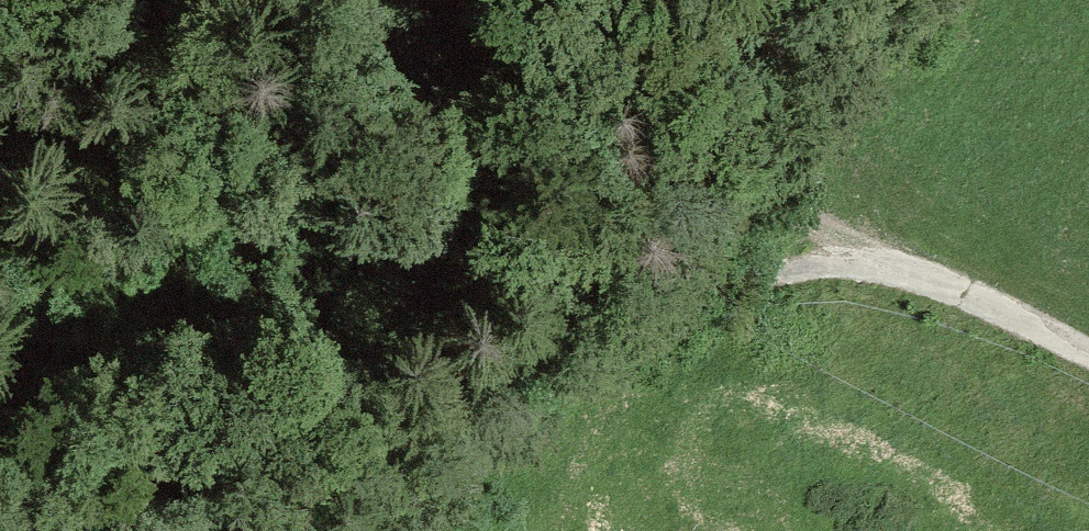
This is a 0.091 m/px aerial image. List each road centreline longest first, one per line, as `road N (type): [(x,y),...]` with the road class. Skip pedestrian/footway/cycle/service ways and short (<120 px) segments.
road 1 (track): [(887,264),(723,189),(679,187),(539,251),(203,446),(12,530)]
road 2 (track): [(382,530),(674,301),(753,274),(805,270)]
road 3 (track): [(1088,353),(887,264),(805,270)]

